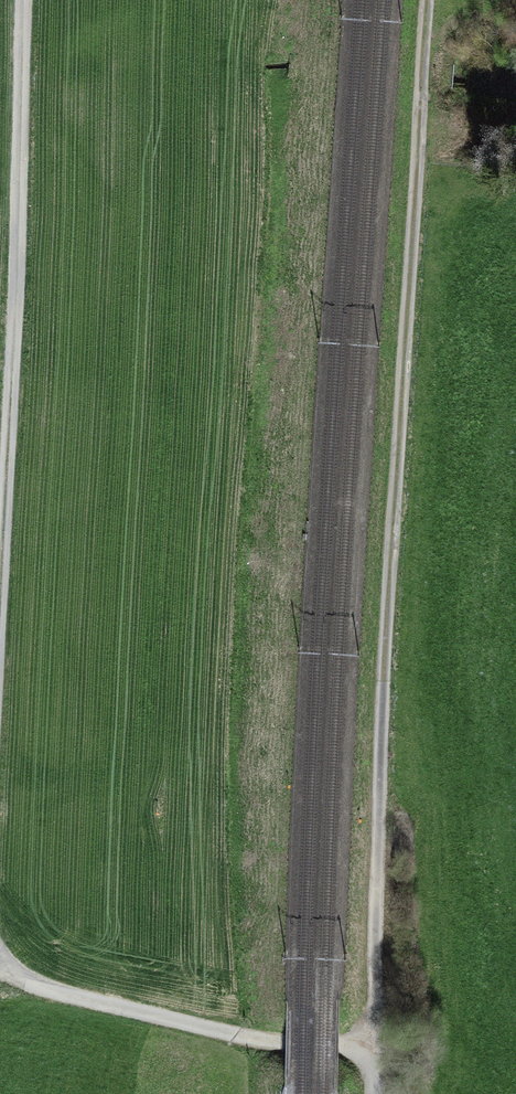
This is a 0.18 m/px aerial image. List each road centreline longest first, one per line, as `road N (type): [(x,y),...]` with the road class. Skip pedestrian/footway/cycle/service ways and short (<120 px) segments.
road 1 (track): [(431,0),(370,1048)]
road 2 (track): [(0,570),(24,0)]
road 3 (track): [(370,1048),(249,1038),(0,976)]

